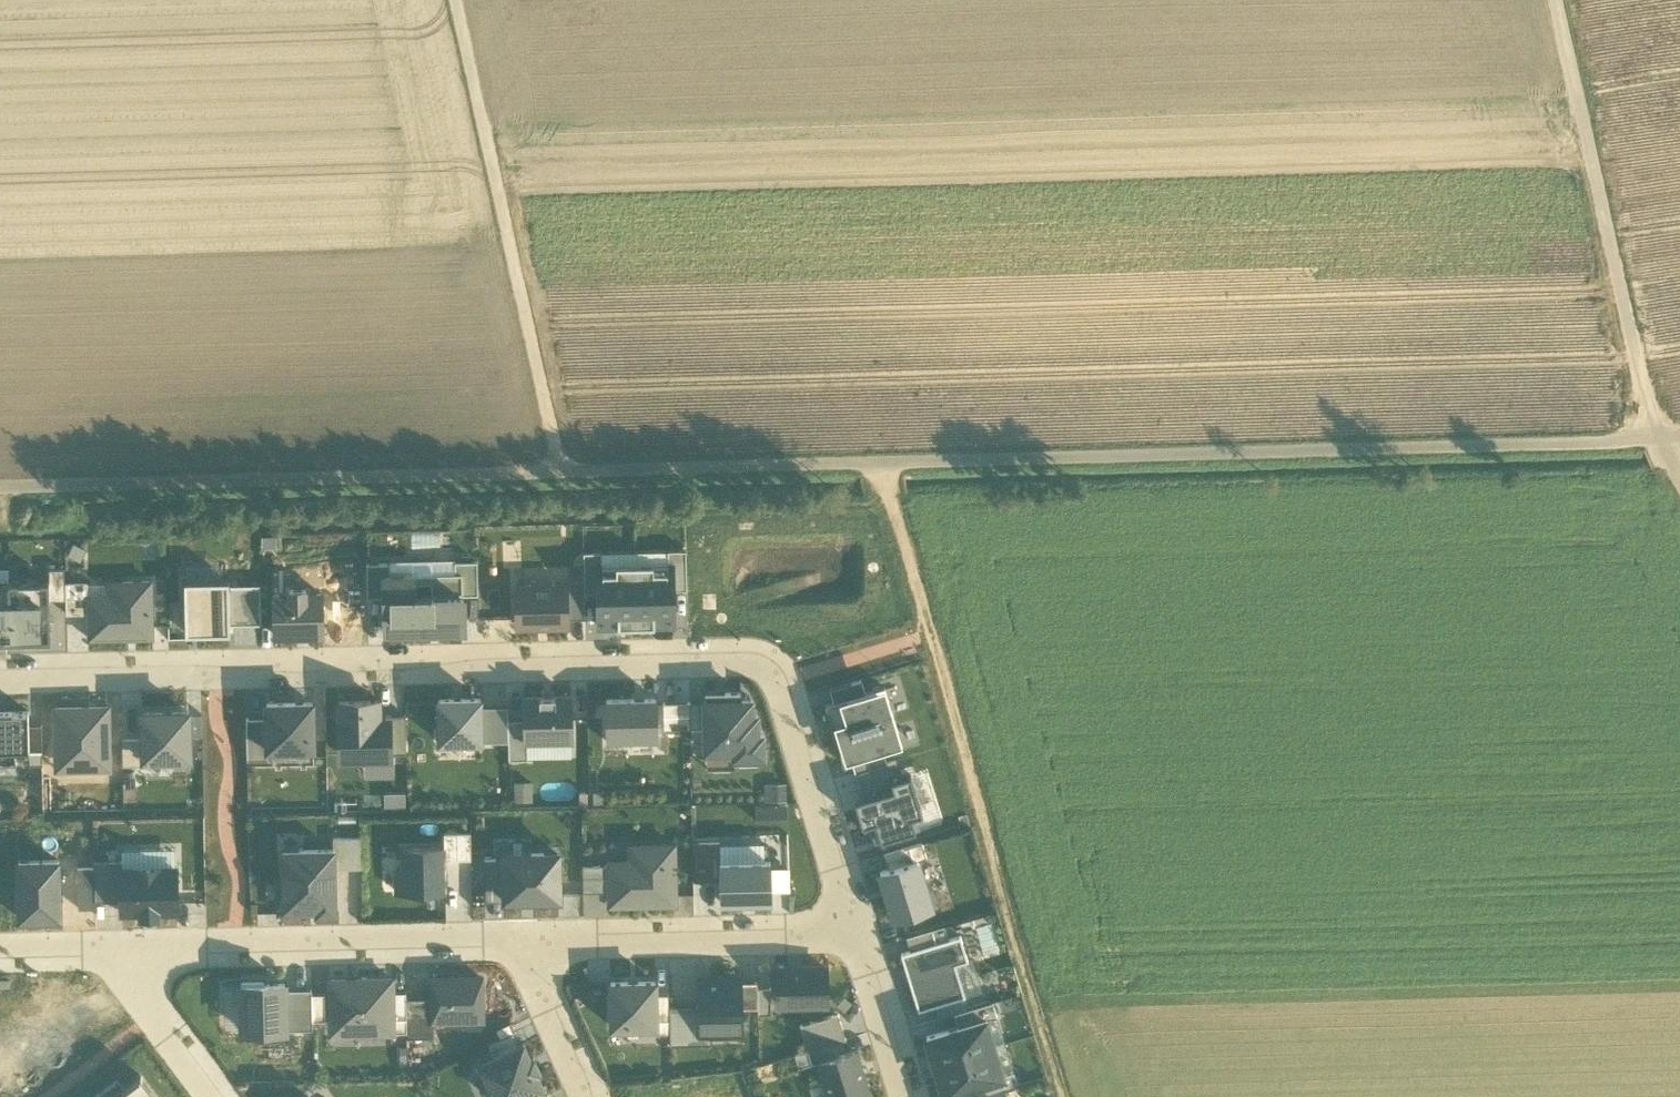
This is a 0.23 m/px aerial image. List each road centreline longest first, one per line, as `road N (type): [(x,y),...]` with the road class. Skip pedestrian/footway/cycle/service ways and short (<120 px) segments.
road 1 (track): [(0,485),(1660,438)]
road 2 (residential): [(0,674),(758,663),(776,683),(856,931)]
road 3 (track): [(1048,1032),(875,461)]
road 4 (track): [(456,0),(562,471)]
road 5 (track): [(1660,438),(1646,414),(1554,0)]
road 6 (residential): [(106,947),(525,938)]
road 7 (residential): [(525,938),(856,931)]
road 8 (residential): [(217,1096),(106,947)]
road 9 (residential): [(856,931),(909,1096)]
road 10 (residential): [(594,1096),(525,938)]

